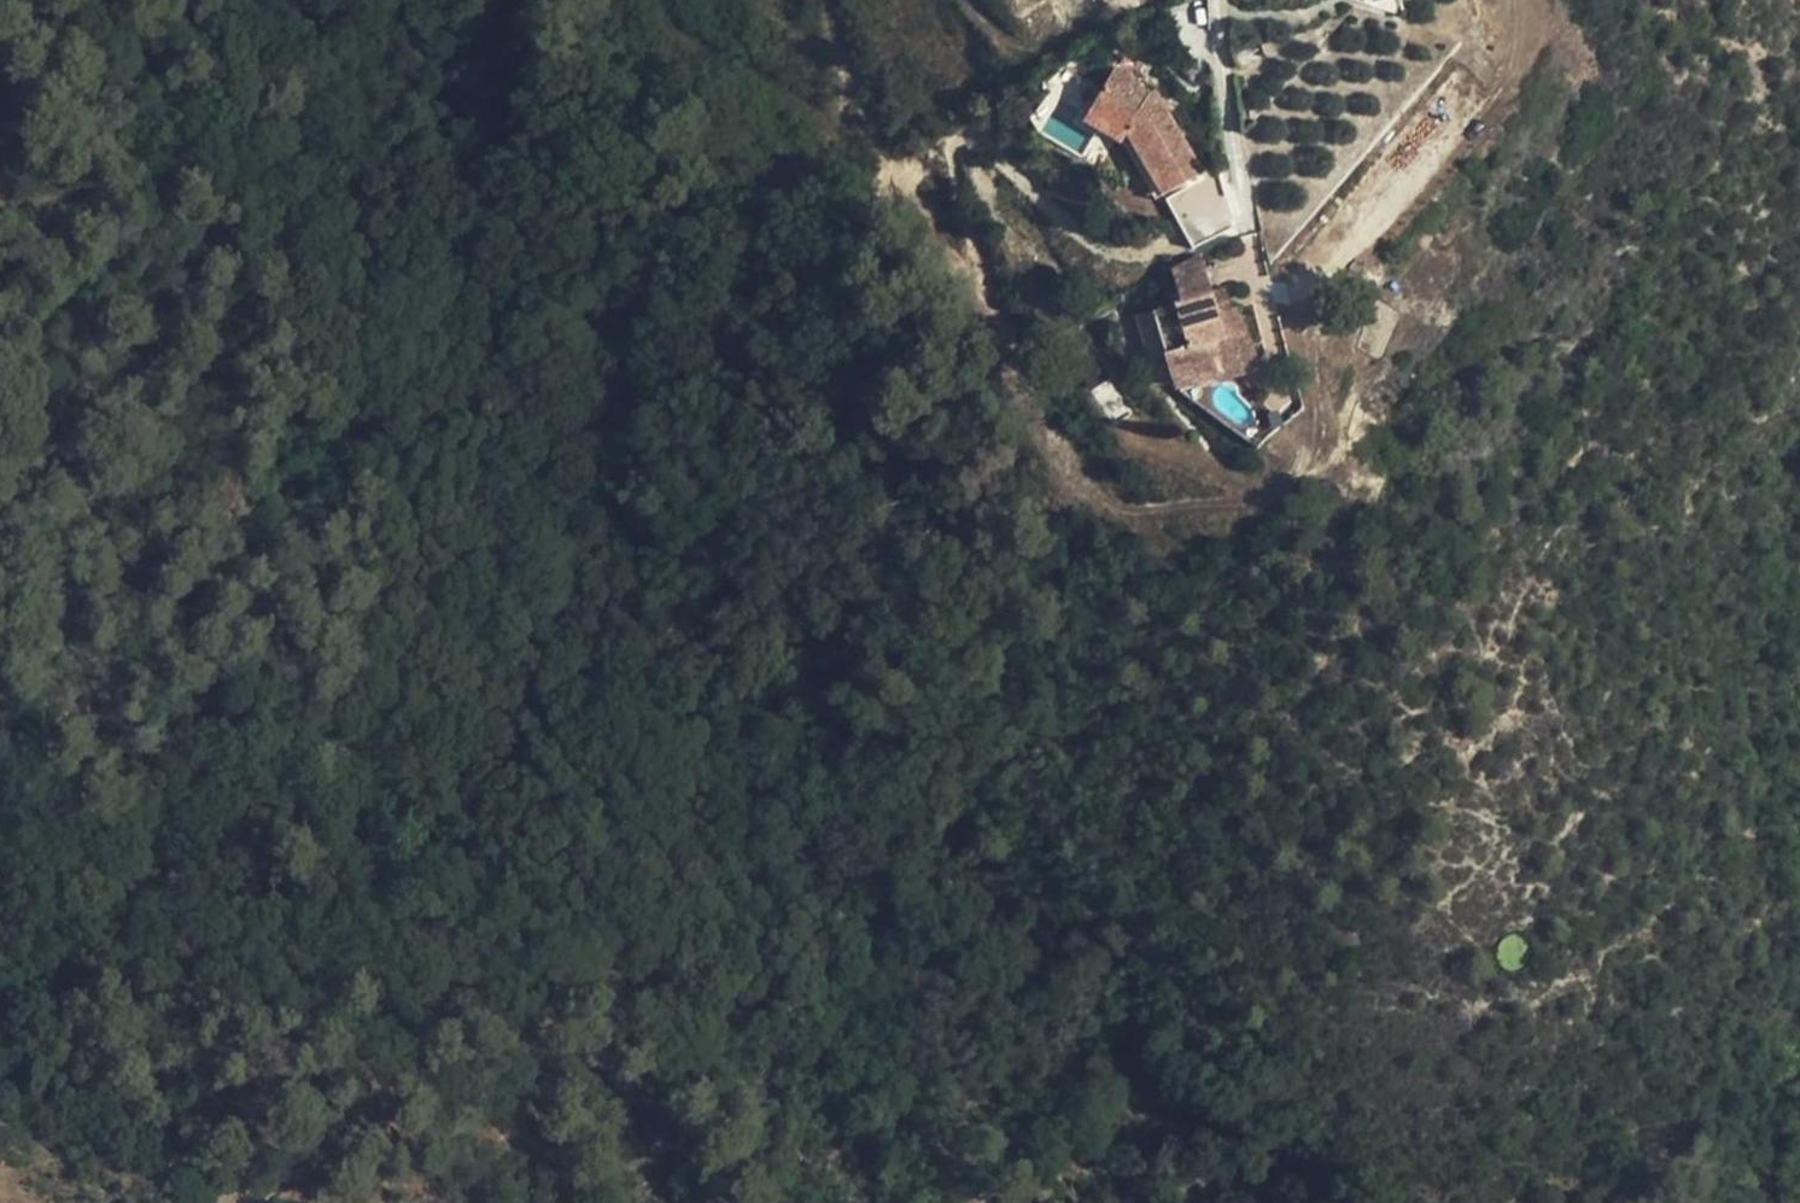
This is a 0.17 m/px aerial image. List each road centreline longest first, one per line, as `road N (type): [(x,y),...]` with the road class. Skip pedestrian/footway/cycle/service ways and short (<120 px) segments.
road 1 (residential): [(1216,0),(1249,213)]

